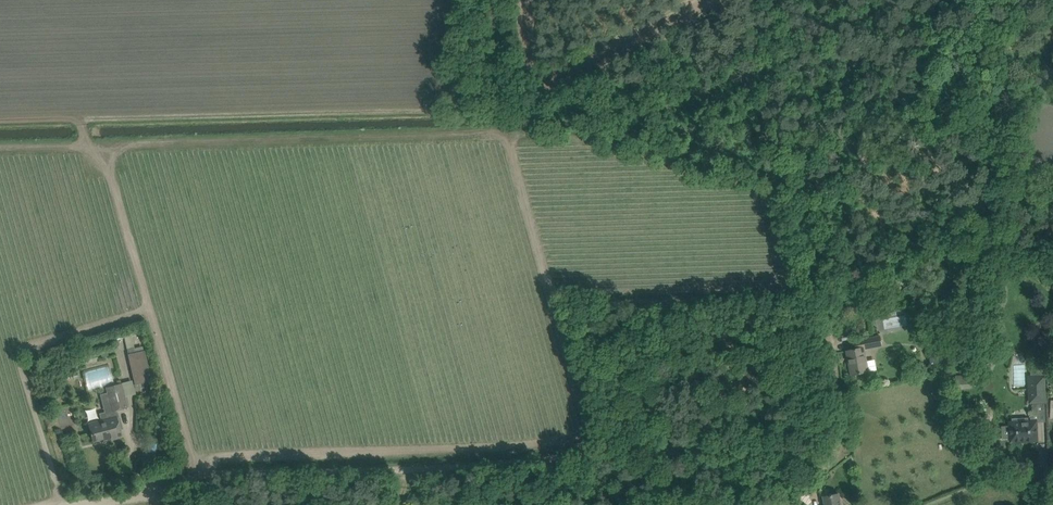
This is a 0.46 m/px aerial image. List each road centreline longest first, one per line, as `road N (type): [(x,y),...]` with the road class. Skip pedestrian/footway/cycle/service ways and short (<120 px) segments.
road 1 (track): [(159,488),(398,473),(639,439),(836,457)]
road 2 (track): [(99,143),(507,133),(548,283)]
road 3 (track): [(67,504),(21,352),(148,311),(197,486)]
road 4 (track): [(81,120),(500,111),(521,95)]
road 5 (unclassified): [(1052,190),(1008,194),(941,223),(841,284),(824,304),(844,432),(836,457)]
road 6 (track): [(0,147),(99,143),(148,311)]

